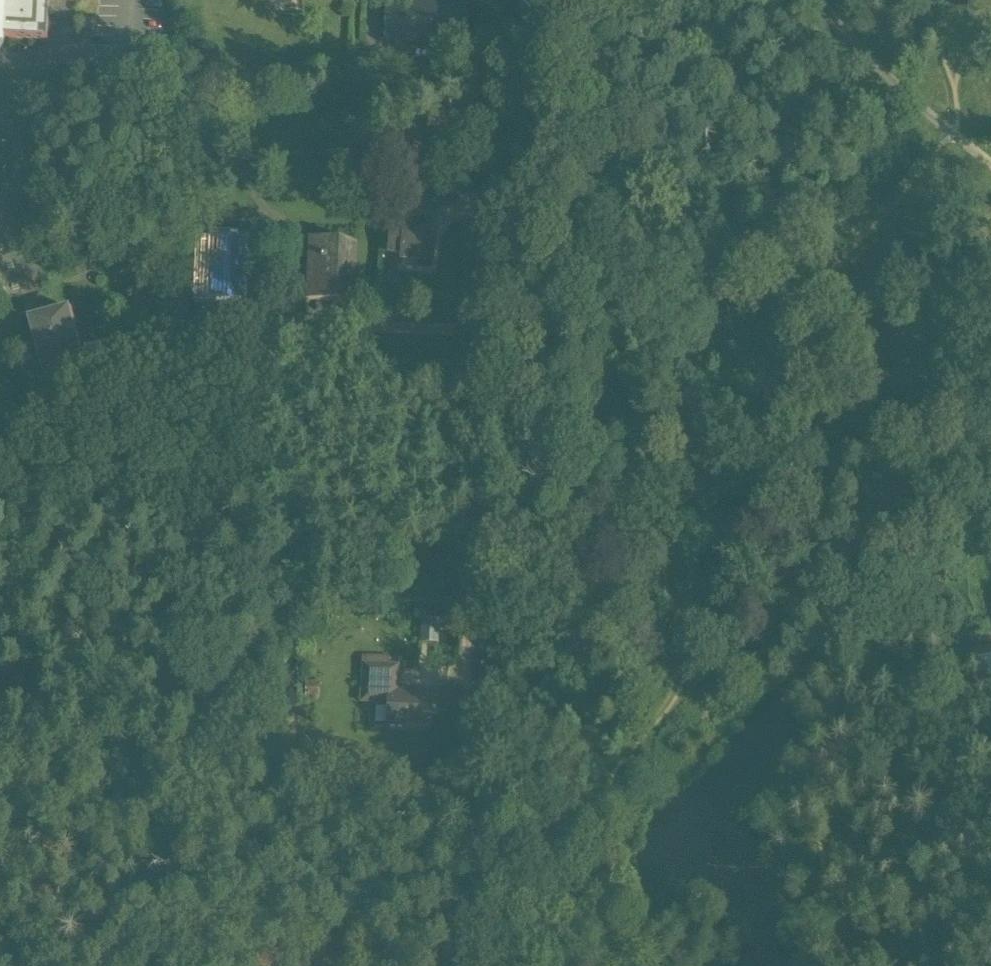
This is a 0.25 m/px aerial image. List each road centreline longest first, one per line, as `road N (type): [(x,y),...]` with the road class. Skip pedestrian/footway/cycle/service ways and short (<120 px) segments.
road 1 (track): [(466,751),(513,0)]

